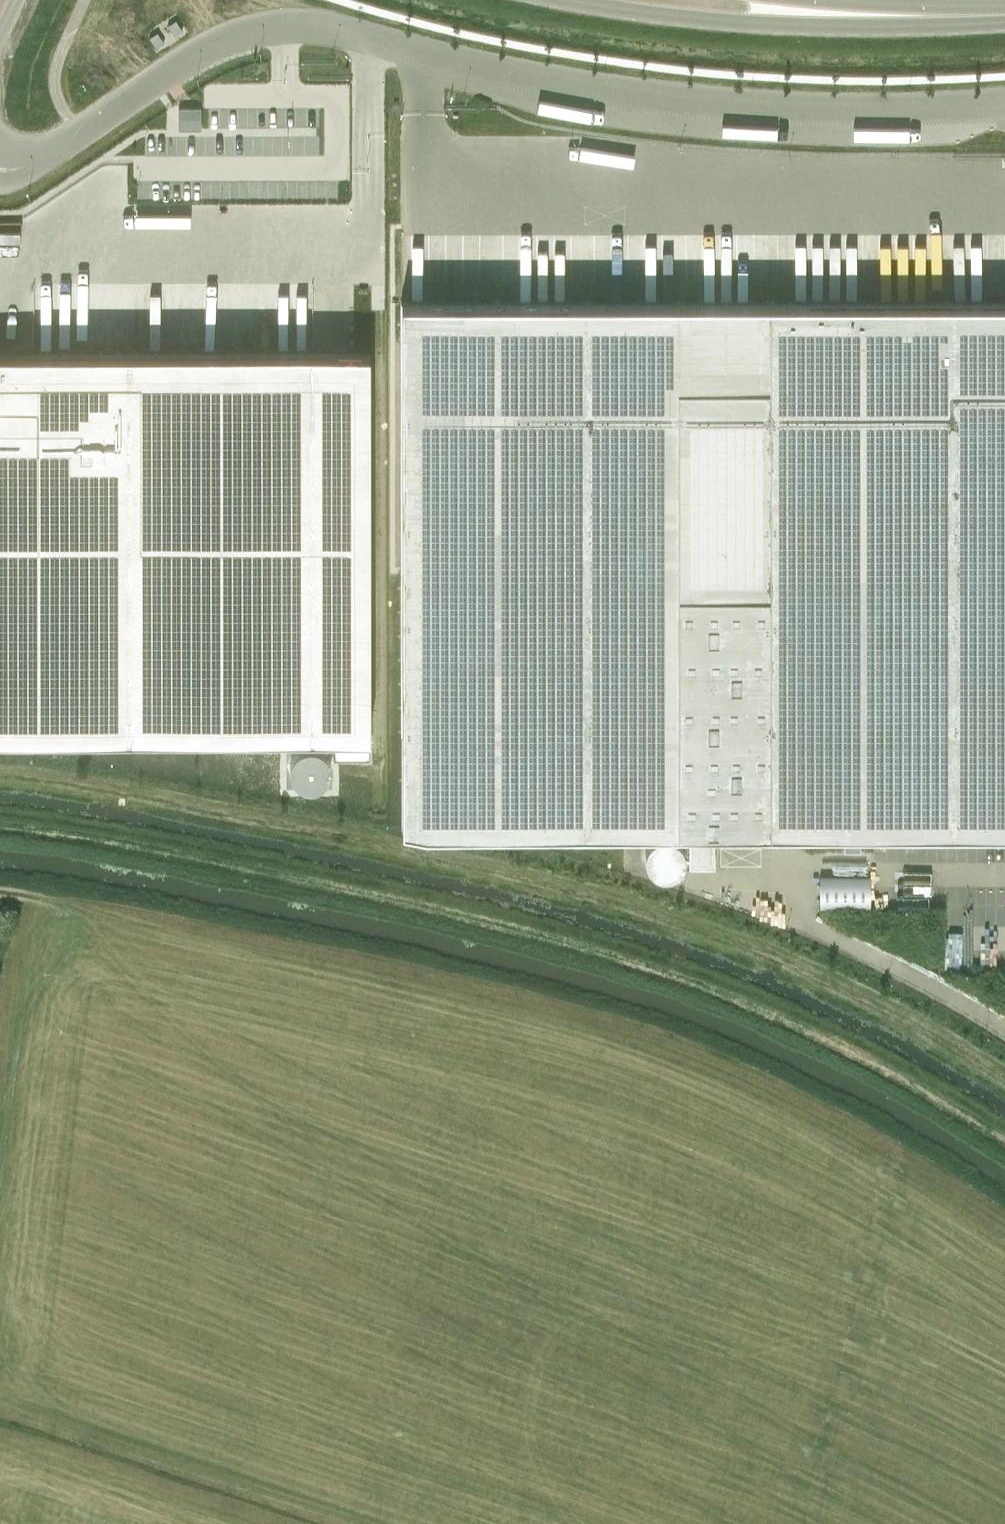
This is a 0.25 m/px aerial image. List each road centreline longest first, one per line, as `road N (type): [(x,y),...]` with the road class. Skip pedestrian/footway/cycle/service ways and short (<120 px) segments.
road 1 (unclassified): [(0,169),(41,160),(208,46),(270,29),(329,30),(611,92),(764,110),(1004,104)]
road 2 (secondary): [(566,0),(751,24),(798,10)]
road 3 (secondary): [(1004,14),(798,10)]

